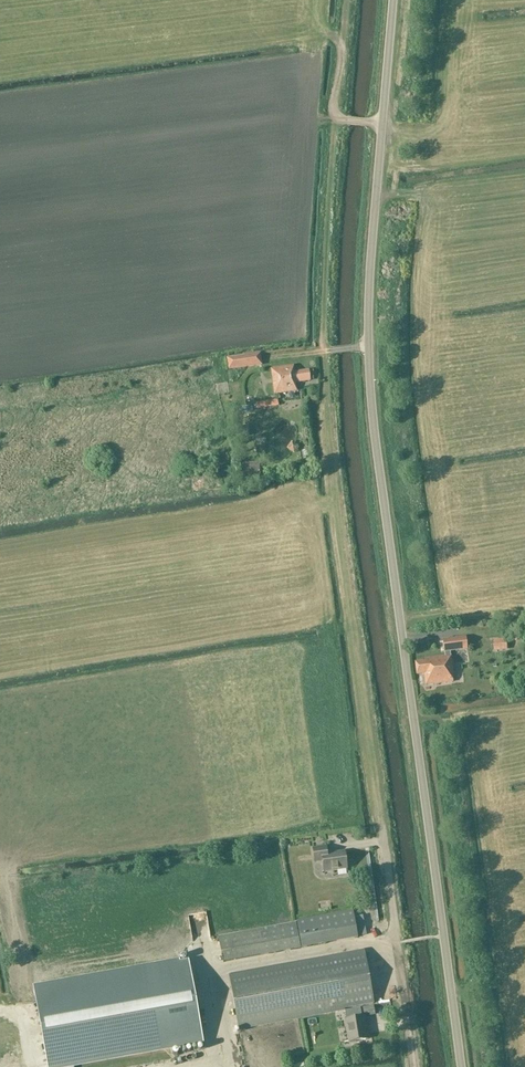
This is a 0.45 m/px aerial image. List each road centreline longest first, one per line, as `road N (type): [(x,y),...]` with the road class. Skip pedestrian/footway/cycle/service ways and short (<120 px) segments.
road 1 (unclassified): [(462,1066),(370,371),(394,0)]
road 2 (track): [(345,0),(323,351),(414,1066)]

